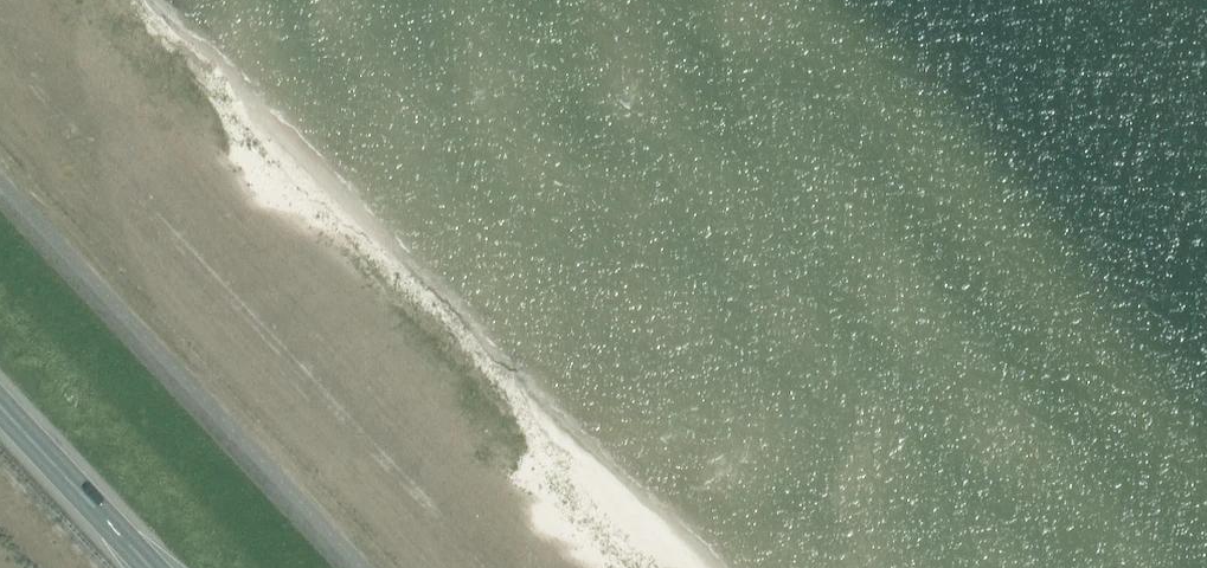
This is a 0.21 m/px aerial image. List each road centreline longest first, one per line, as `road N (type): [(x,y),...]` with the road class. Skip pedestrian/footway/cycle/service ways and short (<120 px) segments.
road 1 (trunk): [(147,567),(0,410)]

